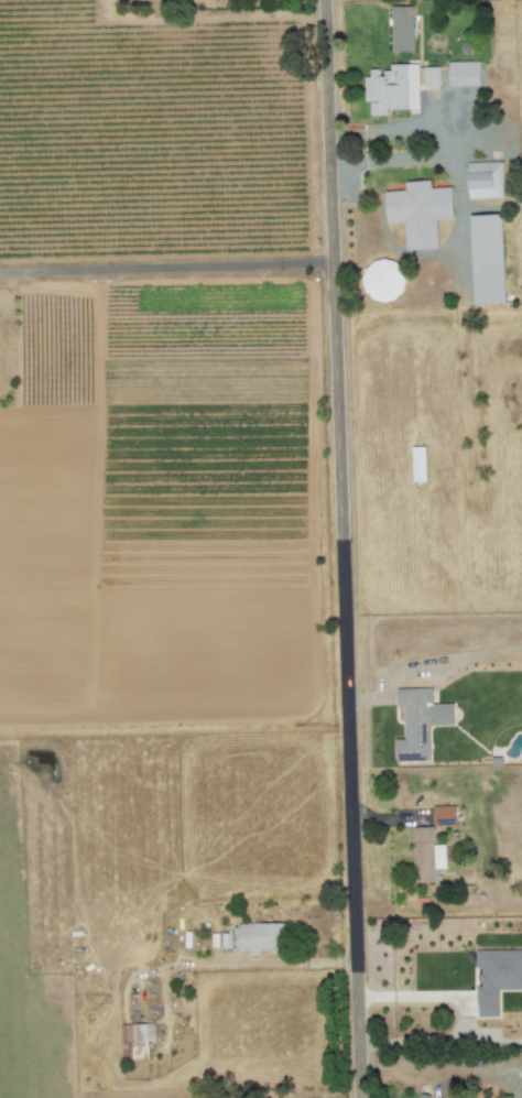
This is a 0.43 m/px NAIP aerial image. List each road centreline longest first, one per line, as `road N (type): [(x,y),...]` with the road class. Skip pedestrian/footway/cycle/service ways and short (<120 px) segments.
road 1 (residential): [(355,1097),(323,0)]

